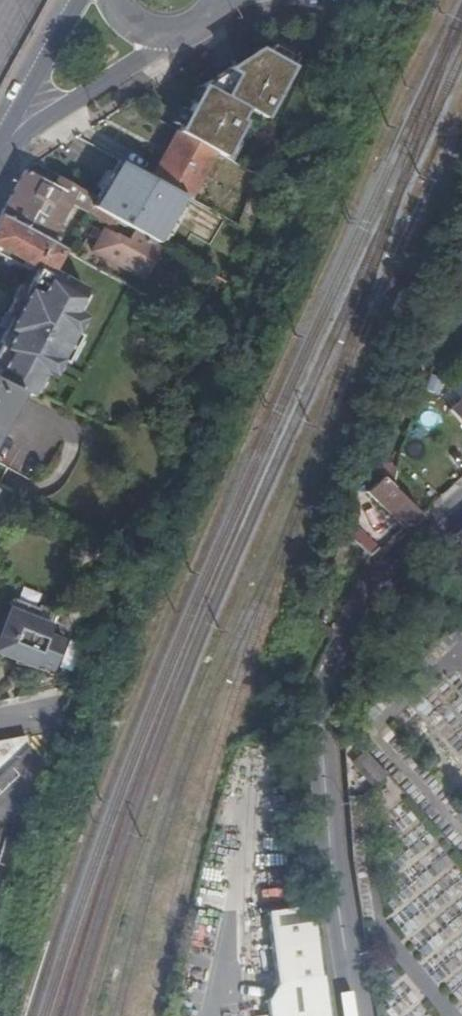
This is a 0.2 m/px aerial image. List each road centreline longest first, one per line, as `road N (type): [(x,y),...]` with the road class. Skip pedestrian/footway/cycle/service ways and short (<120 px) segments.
road 1 (unclassified): [(461,500),(389,572),(336,683),(345,888),(363,1015)]
road 2 (secondary): [(0,155),(178,36)]
road 3 (secondary): [(80,0),(0,151)]

